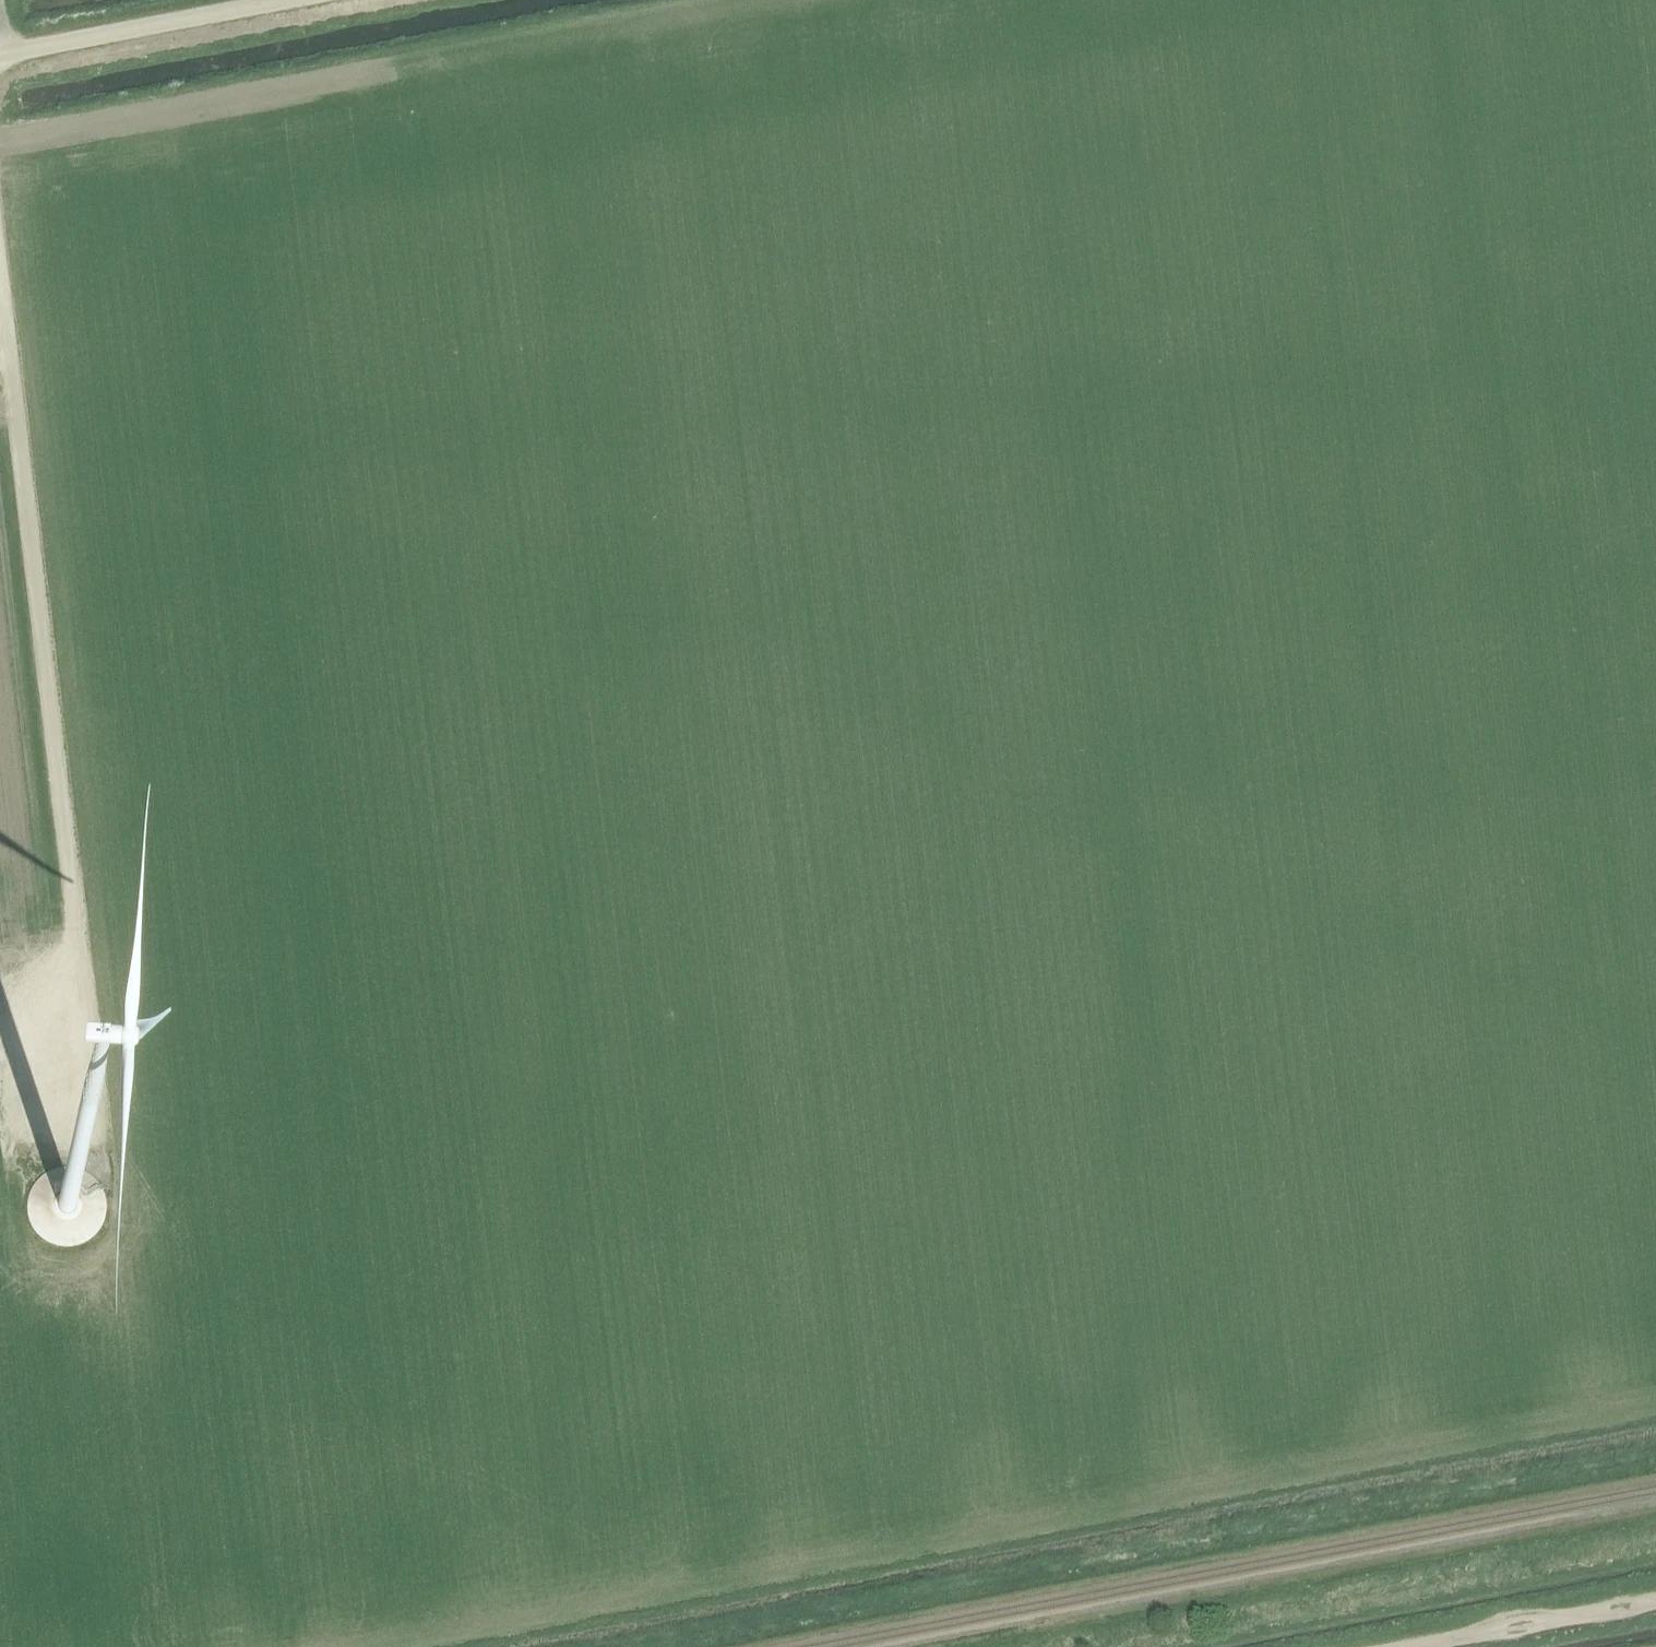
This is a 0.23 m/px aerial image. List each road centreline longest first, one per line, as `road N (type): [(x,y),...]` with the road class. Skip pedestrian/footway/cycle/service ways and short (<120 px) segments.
road 1 (unclassified): [(0,57),(300,0)]
road 2 (track): [(1410,1646),(1655,1602)]

